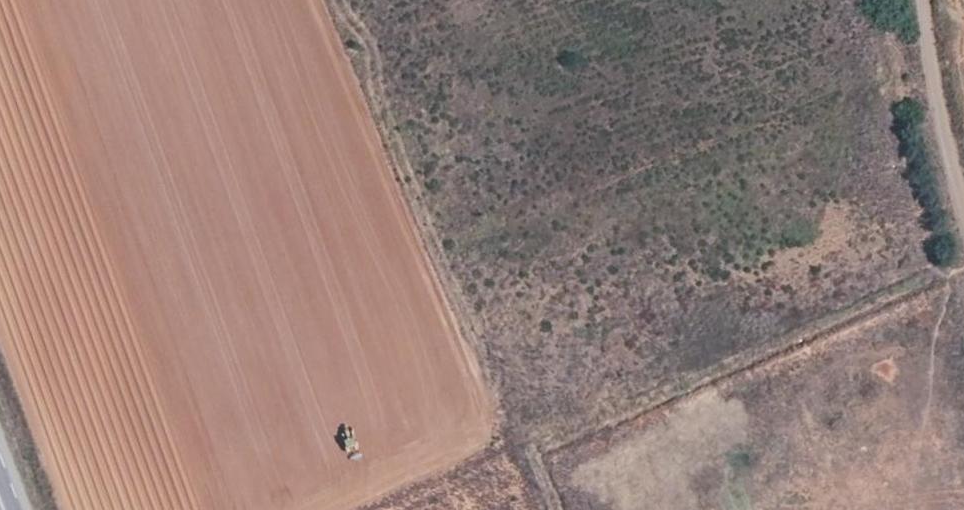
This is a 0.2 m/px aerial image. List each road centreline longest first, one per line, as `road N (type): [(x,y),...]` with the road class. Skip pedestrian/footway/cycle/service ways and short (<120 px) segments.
road 1 (track): [(963,197),(922,0)]

